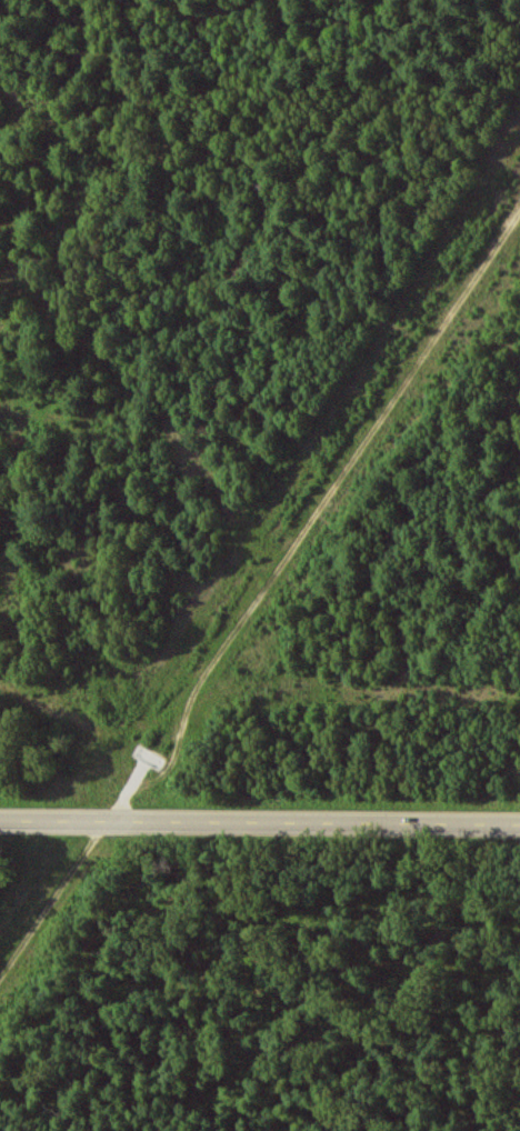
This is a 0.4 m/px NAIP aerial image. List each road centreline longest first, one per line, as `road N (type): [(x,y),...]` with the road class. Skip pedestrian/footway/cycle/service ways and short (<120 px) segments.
road 1 (tertiary): [(0,822),(519,827)]

